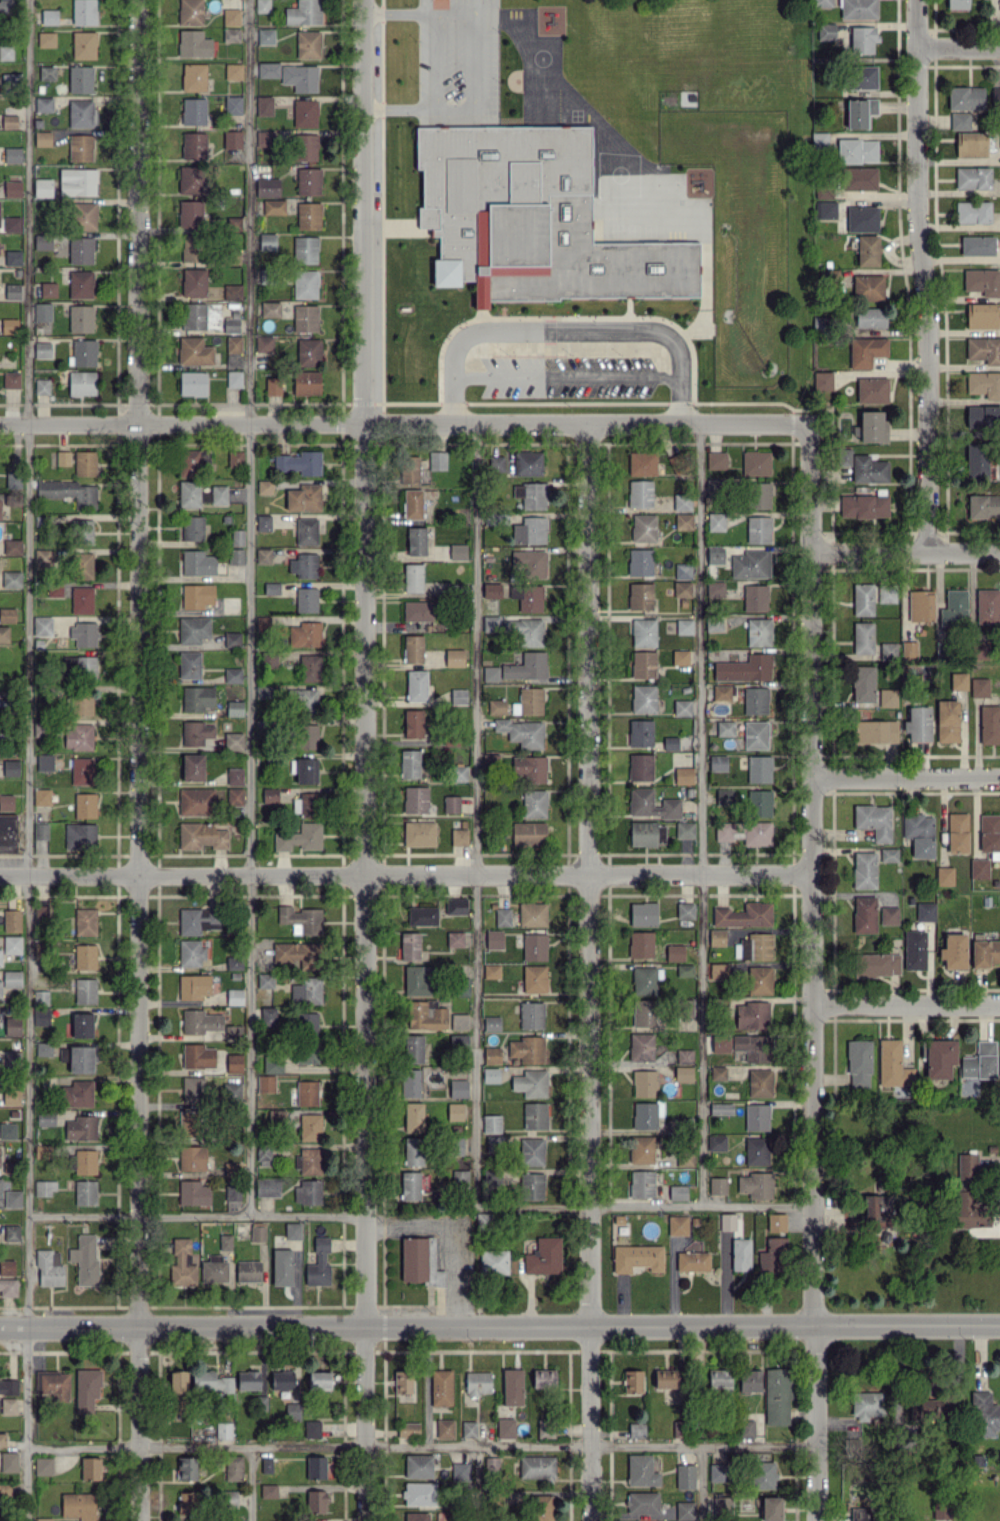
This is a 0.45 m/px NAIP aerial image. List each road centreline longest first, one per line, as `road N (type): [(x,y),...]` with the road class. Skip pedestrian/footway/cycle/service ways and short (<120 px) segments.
road 1 (residential): [(368,0),(367,1520)]
road 2 (residential): [(139,0),(138,1520)]
road 3 (residential): [(580,421),(591,1520)]
road 4 (residential): [(810,421),(815,1520)]
road 5 (tertiary): [(0,1330),(999,1326)]
road 6 (residential): [(0,878),(812,873)]
road 7 (residential): [(0,423),(810,421)]
road 8 (residential): [(915,0),(927,550)]
road 9 (residential): [(811,549),(999,551)]
road 10 (residential): [(812,779),(999,777)]
road 11 (residential): [(813,1006),(999,1006)]

